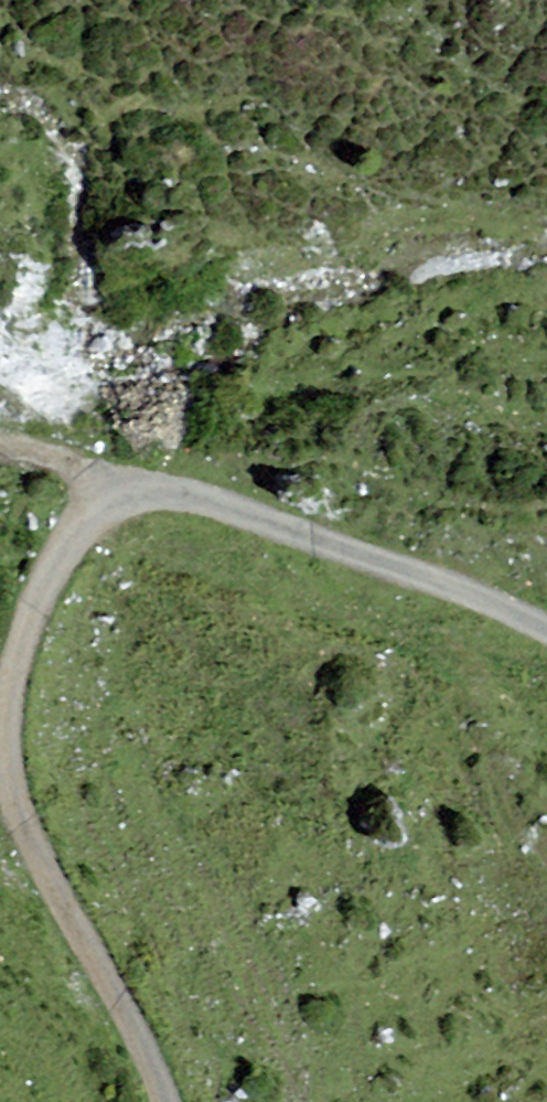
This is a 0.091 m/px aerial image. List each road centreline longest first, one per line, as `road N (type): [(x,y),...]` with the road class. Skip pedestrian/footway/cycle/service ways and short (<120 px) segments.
road 1 (track): [(181,1101),(41,820),(18,748),(21,635),(58,536),(119,482)]
road 2 (track): [(119,482),(162,469),(235,483),(546,604)]
road 3 (track): [(119,482),(0,423)]

